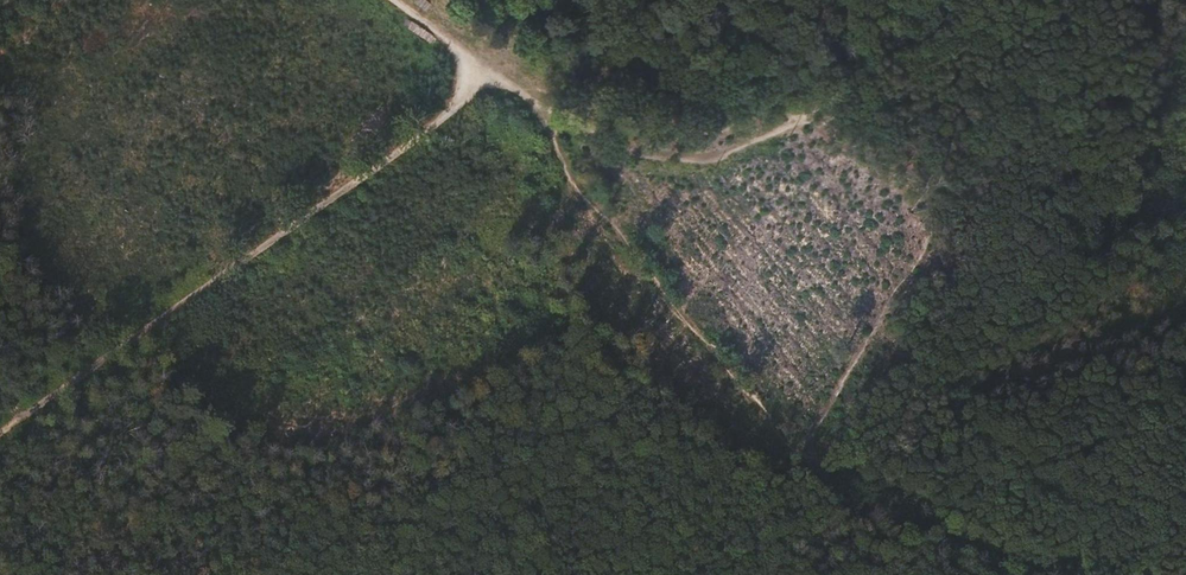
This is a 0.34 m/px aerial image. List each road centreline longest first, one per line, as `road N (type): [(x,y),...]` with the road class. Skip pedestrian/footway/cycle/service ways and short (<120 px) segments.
road 1 (track): [(398,0),(542,116),(589,191),(800,452)]
road 2 (track): [(490,72),(448,112),(0,428)]
road 3 (track): [(938,0),(890,58),(804,113),(734,141),(675,152),(614,147),(529,102)]
road 4 (track): [(1061,574),(844,493),(800,452)]

